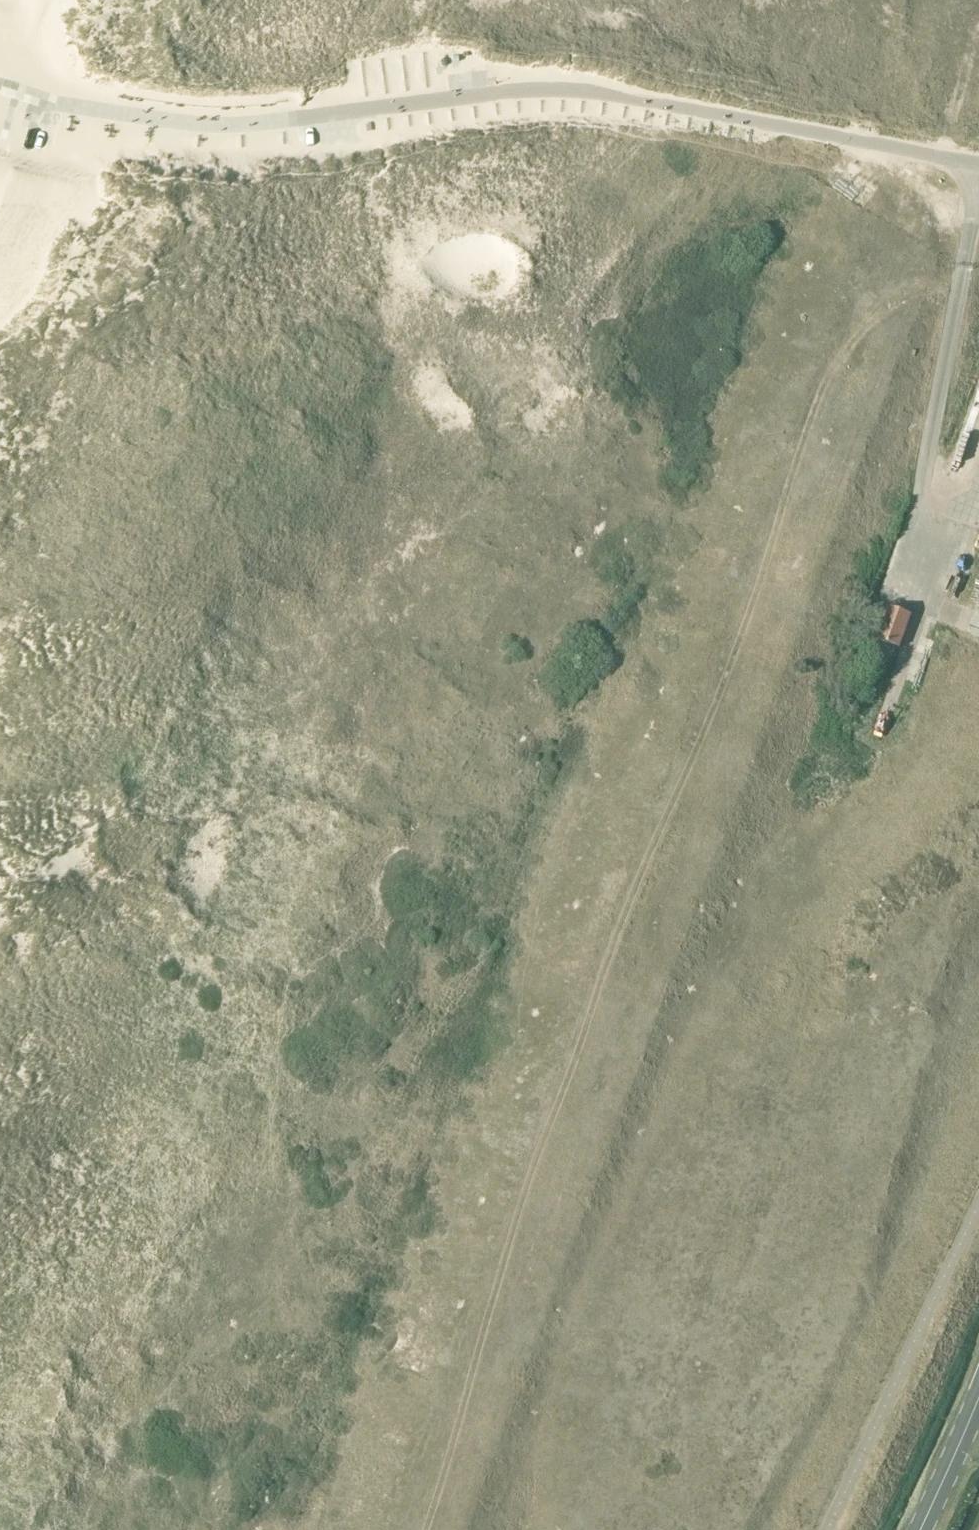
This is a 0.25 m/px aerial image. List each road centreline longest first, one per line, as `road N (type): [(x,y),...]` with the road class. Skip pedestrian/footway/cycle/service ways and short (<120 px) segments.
road 1 (track): [(960,284),(892,303),(838,352),(780,517),(637,864),(424,1529)]
road 2 (secondary): [(921,1529),(978,1398)]

